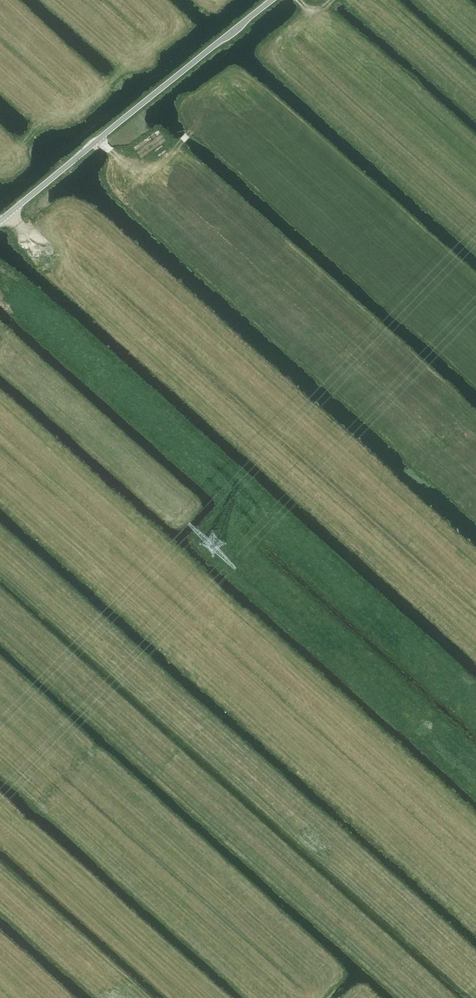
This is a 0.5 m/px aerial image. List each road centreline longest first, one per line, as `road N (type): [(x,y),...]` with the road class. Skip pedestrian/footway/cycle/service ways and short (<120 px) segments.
road 1 (unclassified): [(0,220),(273,0)]

